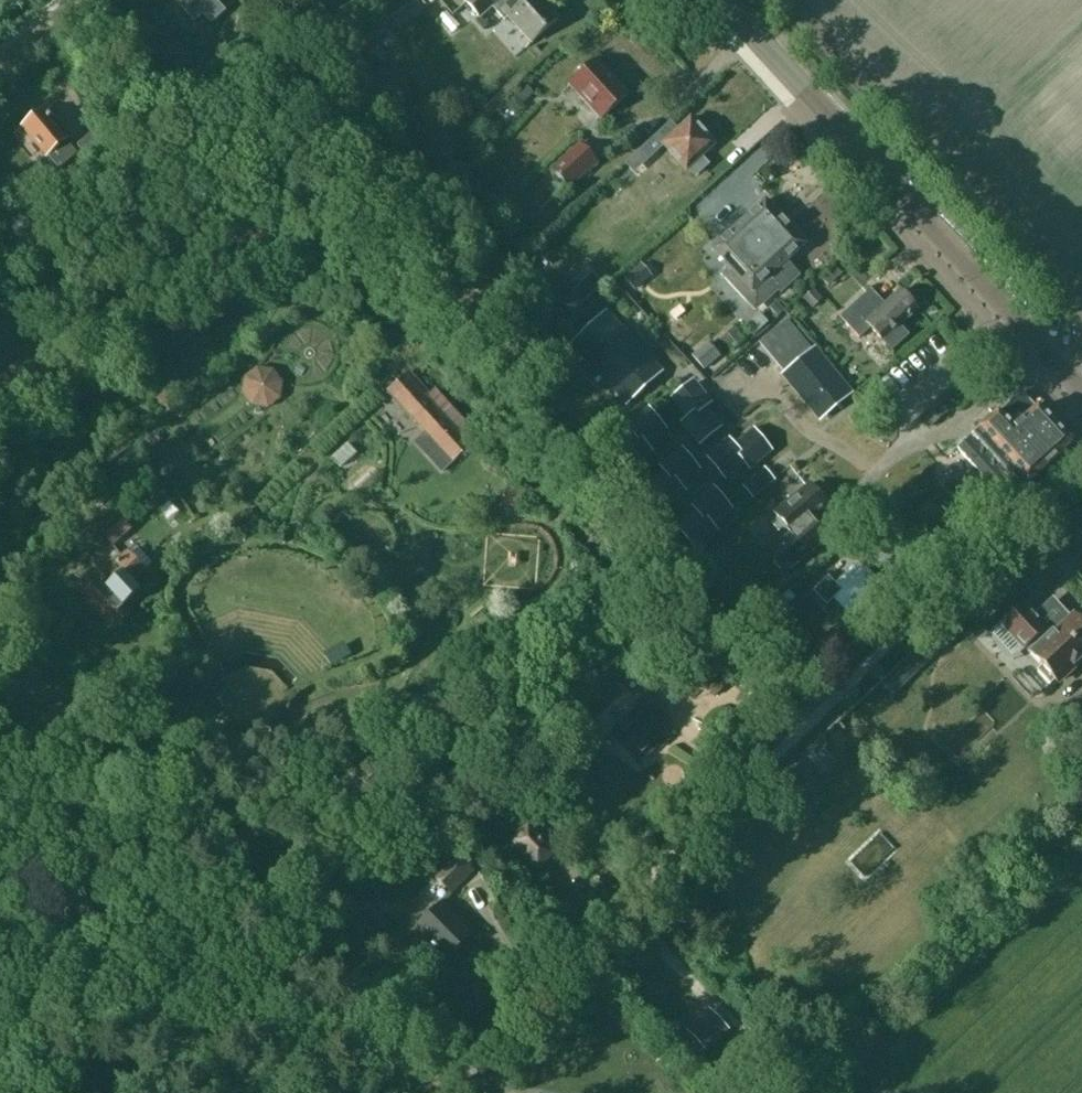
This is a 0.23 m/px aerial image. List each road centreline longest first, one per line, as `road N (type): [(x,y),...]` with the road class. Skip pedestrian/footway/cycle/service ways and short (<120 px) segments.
road 1 (residential): [(435,1088),(1081,463)]
road 2 (track): [(445,1078),(0,574)]
road 3 (tertiary): [(1081,393),(722,0)]

